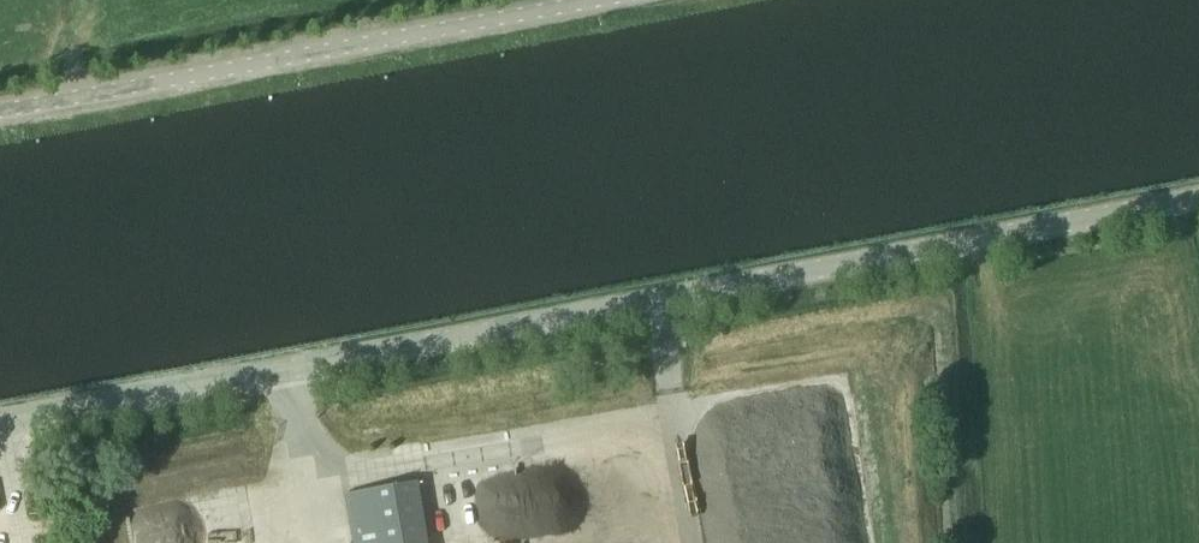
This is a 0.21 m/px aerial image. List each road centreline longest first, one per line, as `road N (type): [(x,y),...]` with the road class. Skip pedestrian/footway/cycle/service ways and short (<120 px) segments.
road 1 (tertiary): [(0,423),(1198,196)]
road 2 (tertiary): [(0,113),(597,0)]

